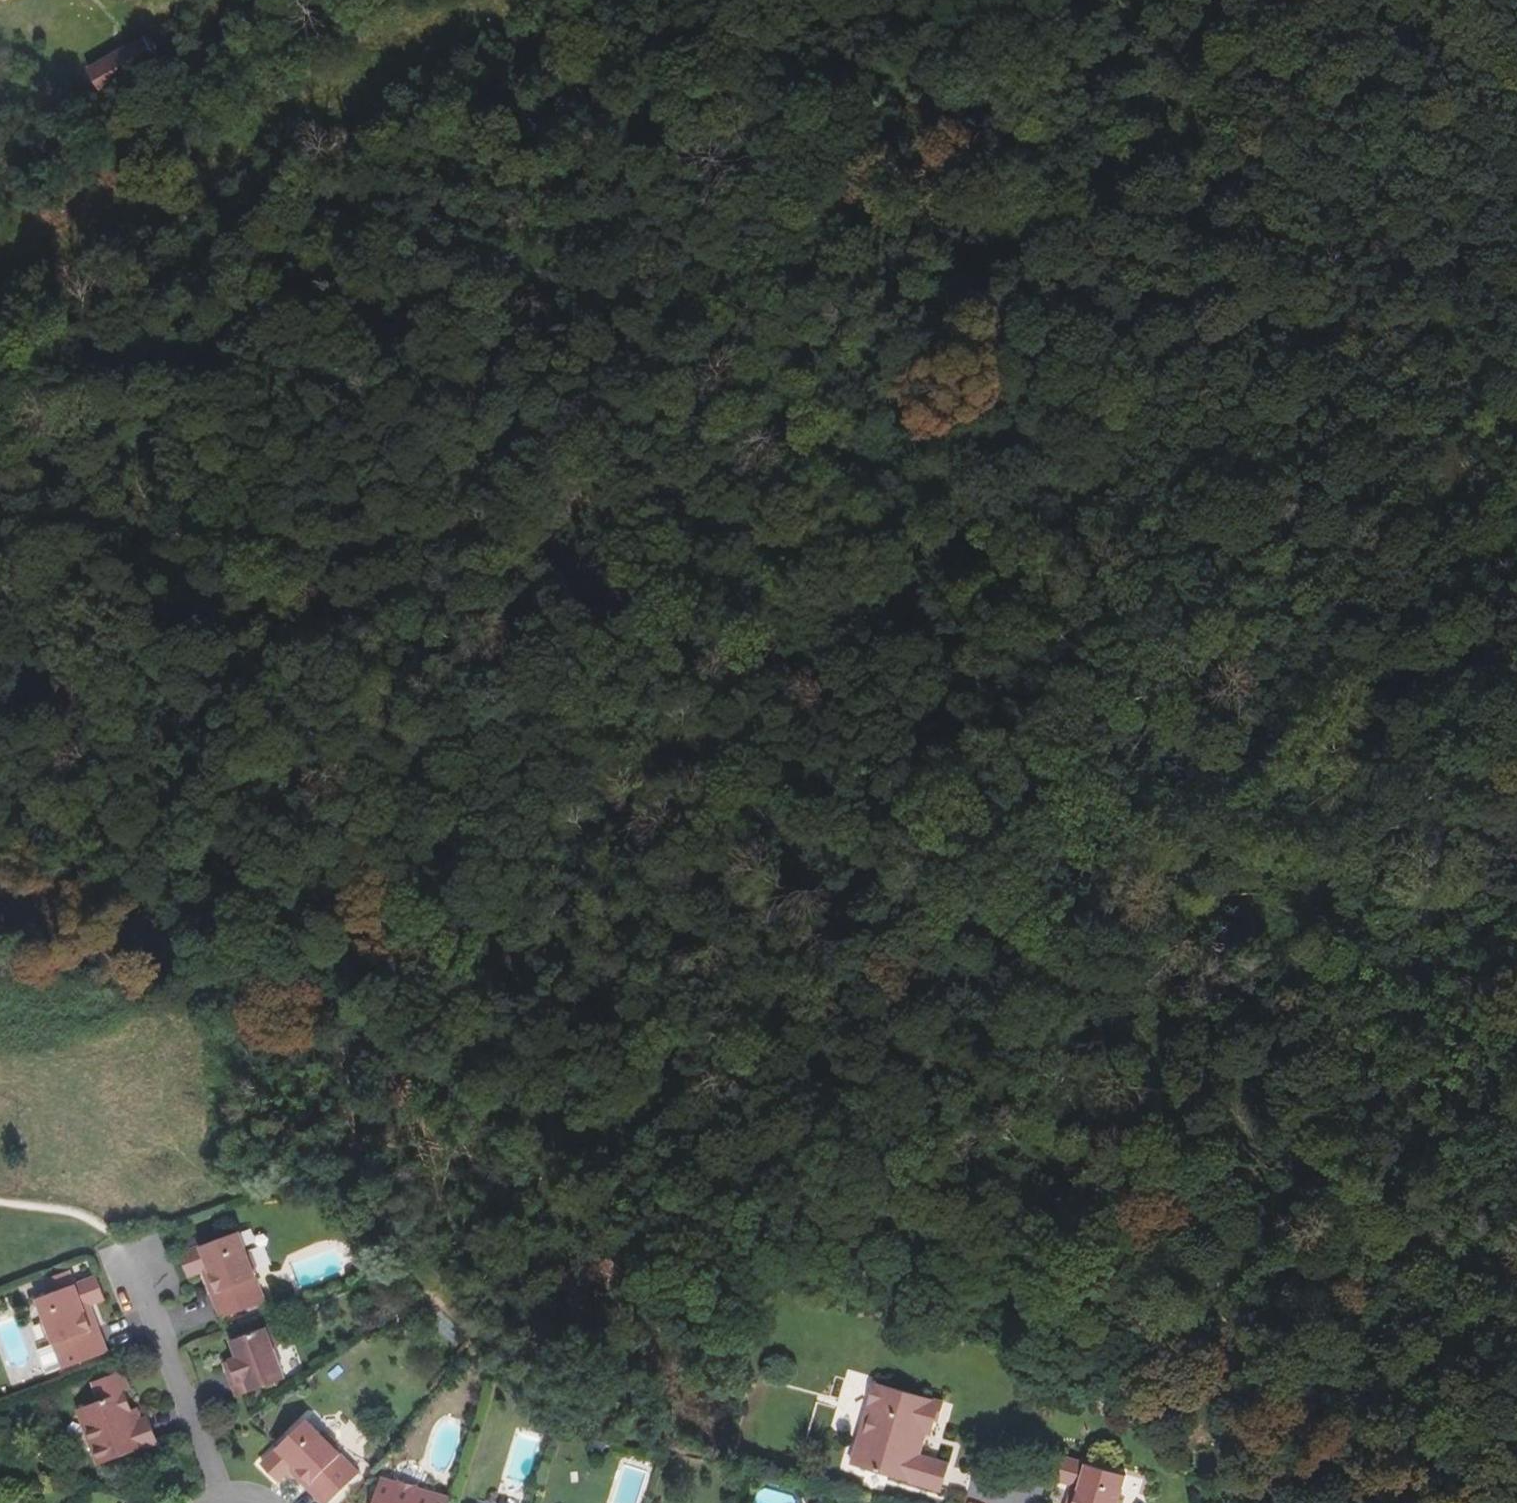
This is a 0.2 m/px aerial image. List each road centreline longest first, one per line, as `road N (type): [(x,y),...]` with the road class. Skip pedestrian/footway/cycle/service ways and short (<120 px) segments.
road 1 (residential): [(225,1502),(145,1266)]

